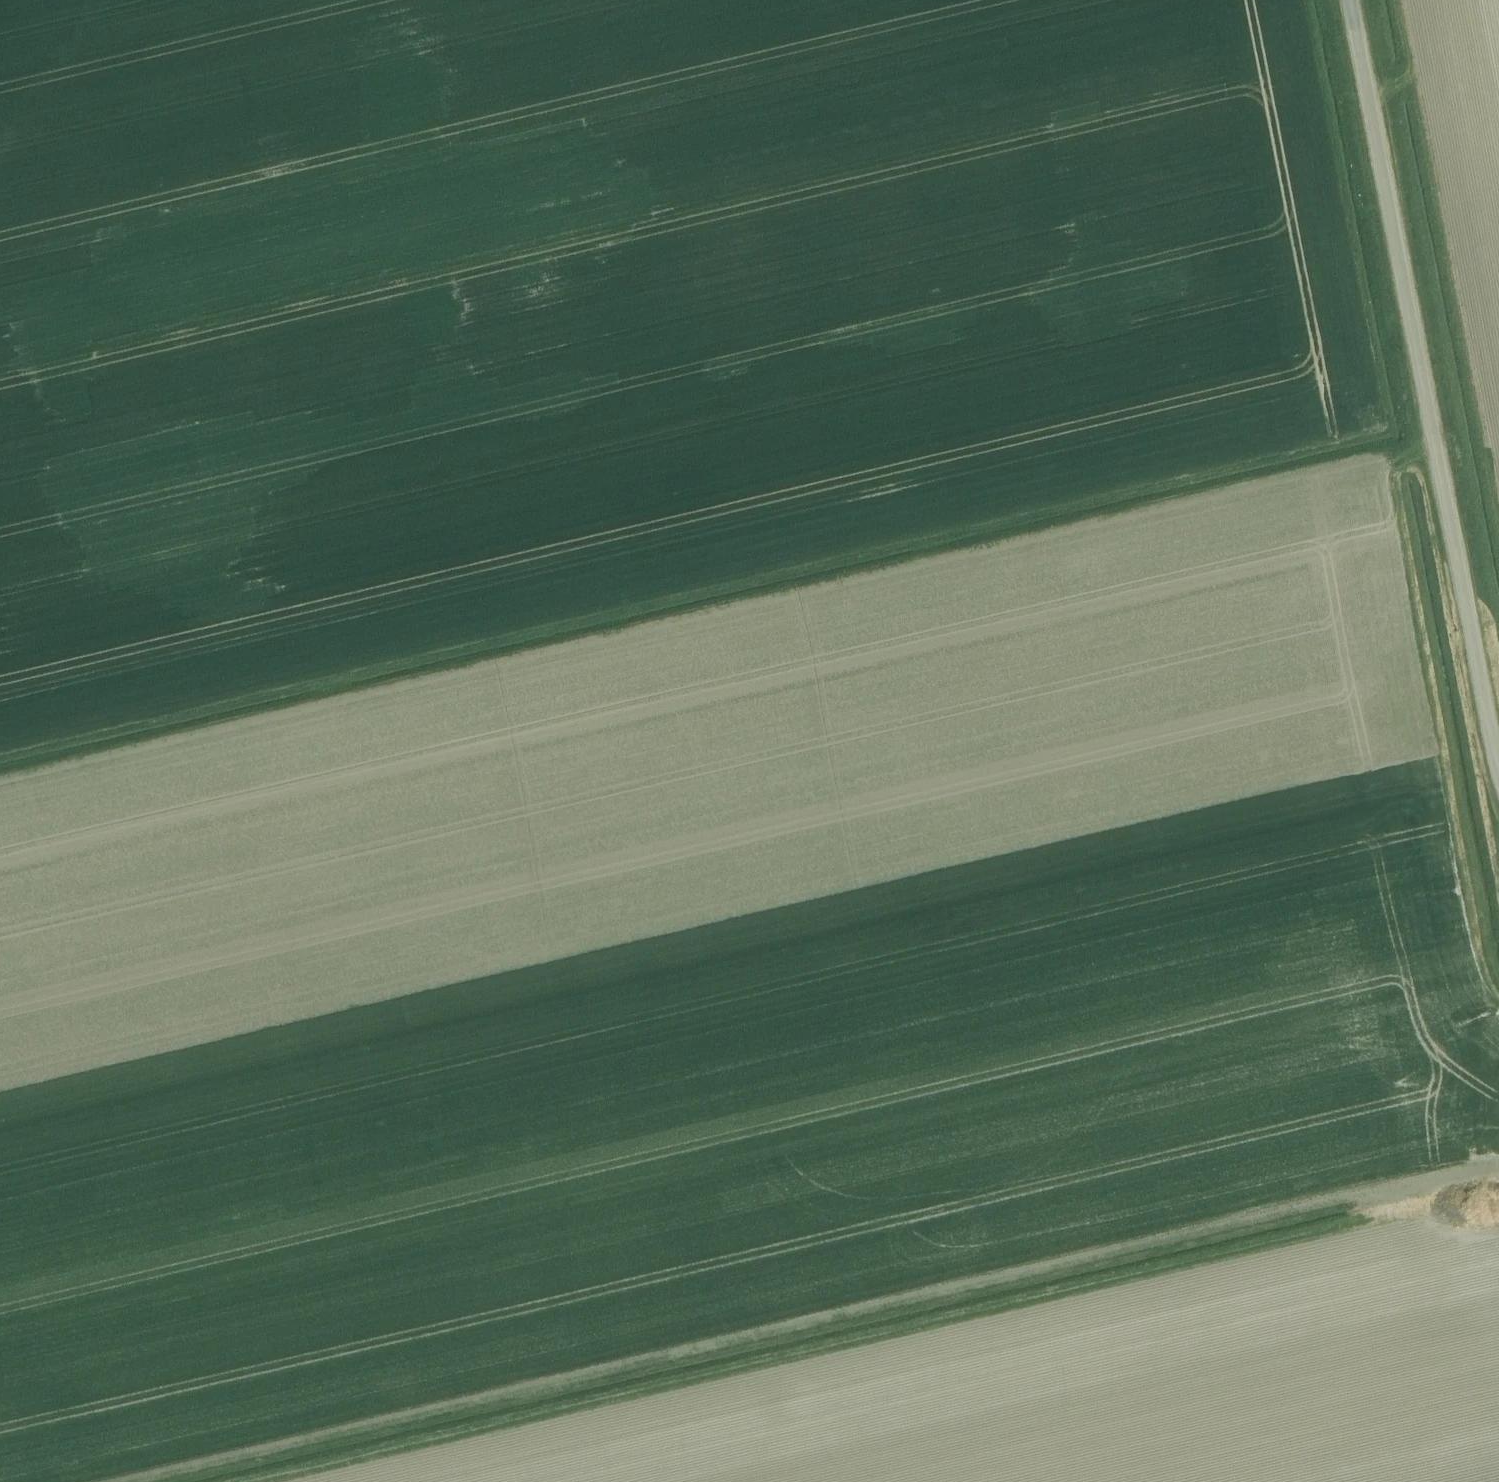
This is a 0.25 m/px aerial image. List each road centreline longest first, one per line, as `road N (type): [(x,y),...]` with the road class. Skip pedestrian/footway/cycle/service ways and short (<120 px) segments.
road 1 (unclassified): [(1498,775),(1346,0)]

